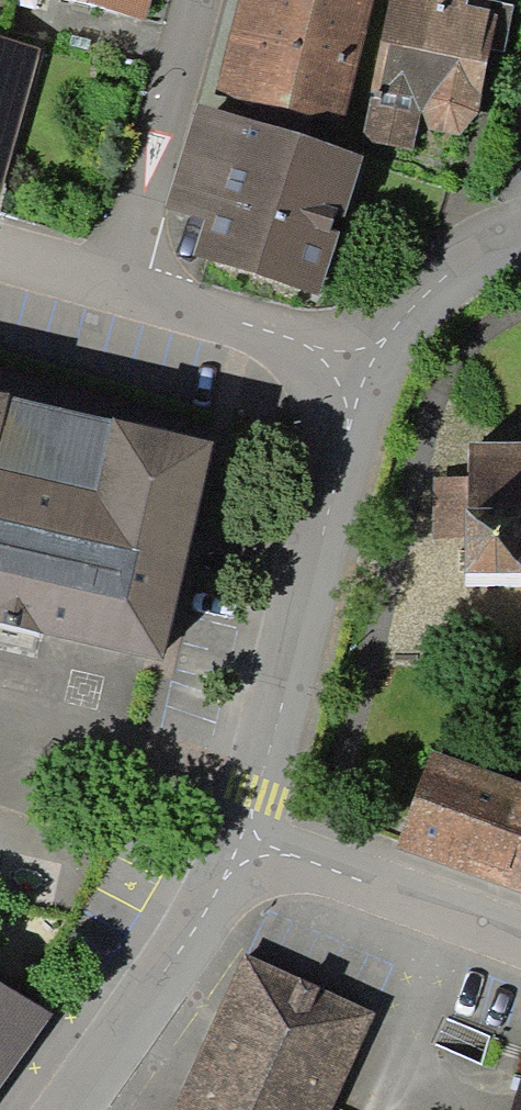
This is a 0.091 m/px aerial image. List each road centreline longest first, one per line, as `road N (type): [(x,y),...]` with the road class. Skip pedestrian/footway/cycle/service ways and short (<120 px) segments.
road 1 (residential): [(257,858),(353,374)]
road 2 (residential): [(82,1109),(156,973),(257,858)]
road 3 (residential): [(191,0),(111,284)]
road 4 (residential): [(257,858),(314,864),(520,934)]
road 5 (residential): [(111,284),(353,374)]
road 6 (residential): [(353,374),(403,318),(474,258),(520,238)]

